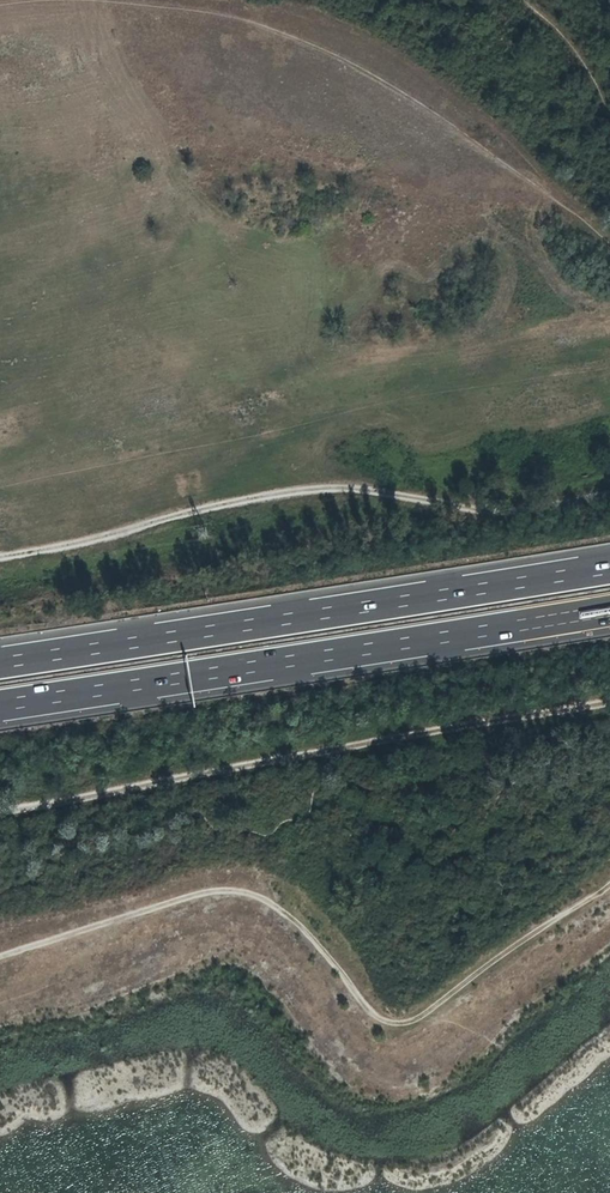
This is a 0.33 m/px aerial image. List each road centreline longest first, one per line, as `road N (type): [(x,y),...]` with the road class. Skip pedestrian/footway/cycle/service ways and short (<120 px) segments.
road 1 (track): [(609,495),(505,509),(323,486),(0,556)]
road 2 (track): [(609,702),(0,809)]
road 3 (motorway): [(0,705),(609,611)]
road 4 (motorway): [(609,568),(0,661)]

